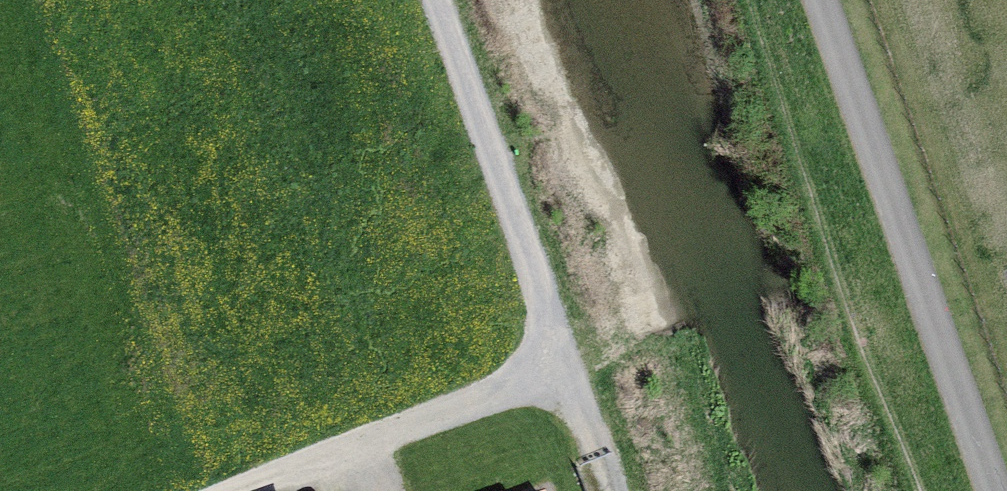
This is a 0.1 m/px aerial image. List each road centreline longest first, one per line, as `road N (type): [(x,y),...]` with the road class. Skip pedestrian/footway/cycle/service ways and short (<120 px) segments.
road 1 (unclassified): [(825,0),(997,490)]
road 2 (track): [(439,0),(568,367)]
road 3 (track): [(568,367),(248,490)]
road 4 (track): [(568,367),(613,490)]

